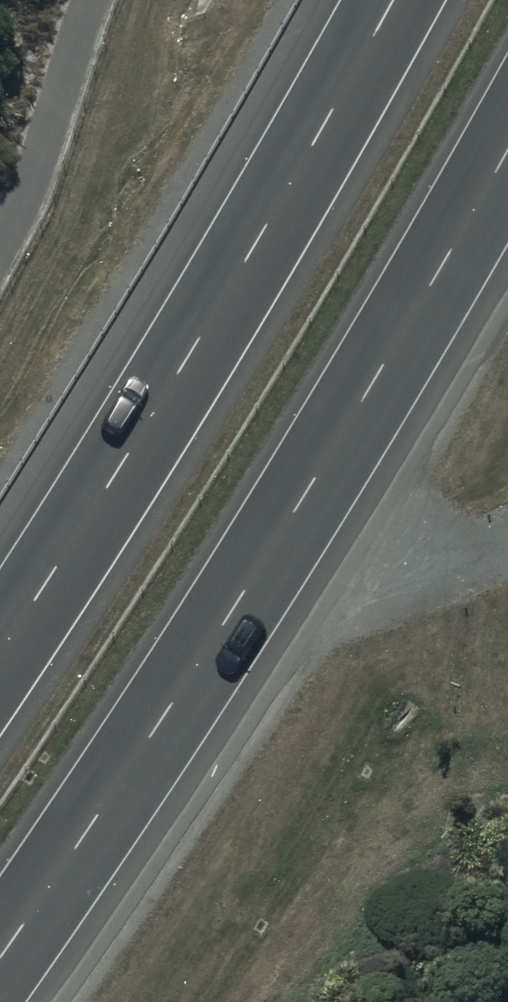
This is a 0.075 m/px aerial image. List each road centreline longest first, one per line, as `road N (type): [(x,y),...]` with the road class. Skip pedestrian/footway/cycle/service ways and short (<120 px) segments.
road 1 (motorway): [(507,148),(315,479),(0,955)]
road 2 (motorway): [(0,655),(111,486),(395,0)]

